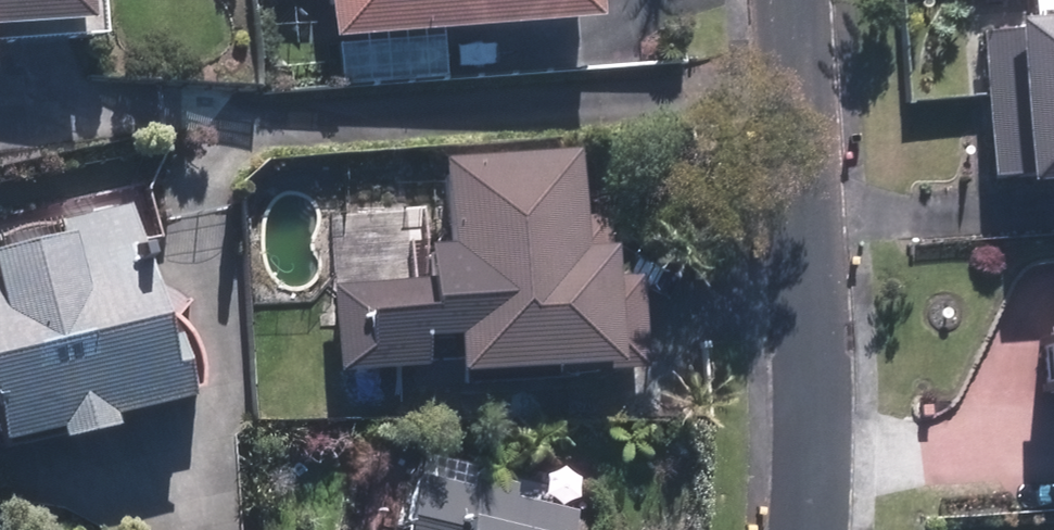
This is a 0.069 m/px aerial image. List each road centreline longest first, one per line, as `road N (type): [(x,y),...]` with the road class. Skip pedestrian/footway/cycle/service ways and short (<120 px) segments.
road 1 (residential): [(788,0),(815,423),(807,529)]

